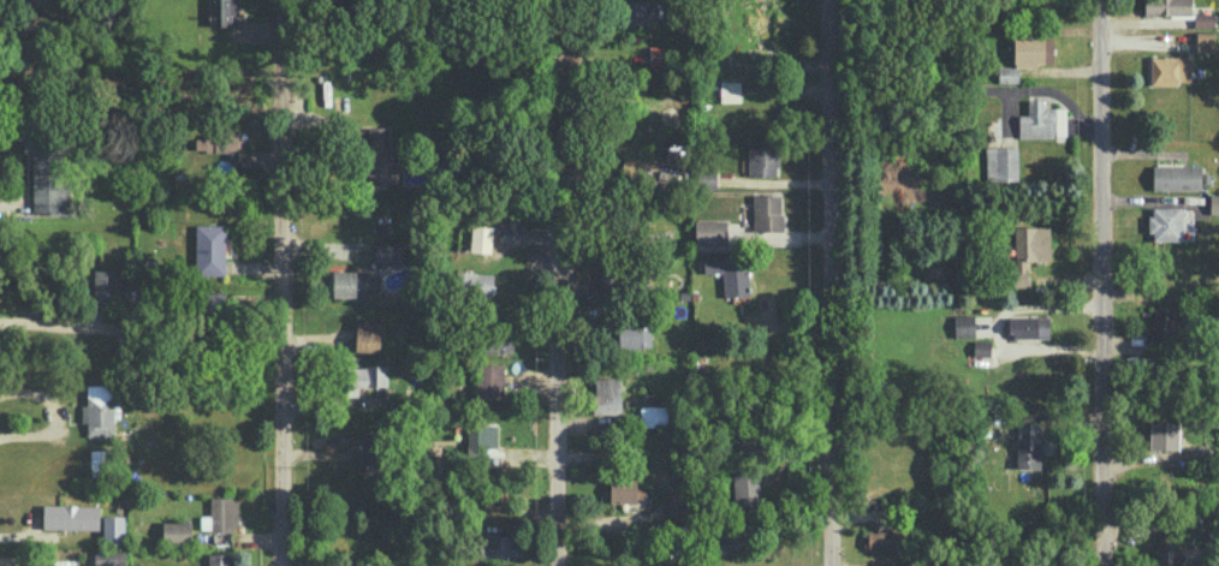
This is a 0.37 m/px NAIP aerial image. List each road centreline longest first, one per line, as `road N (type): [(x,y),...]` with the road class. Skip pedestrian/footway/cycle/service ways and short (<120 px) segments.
road 1 (residential): [(280,565),(274,0)]
road 2 (residential): [(1102,565),(1100,0)]
road 3 (residential): [(559,565),(558,0)]
road 4 (residential): [(831,565),(830,0)]

